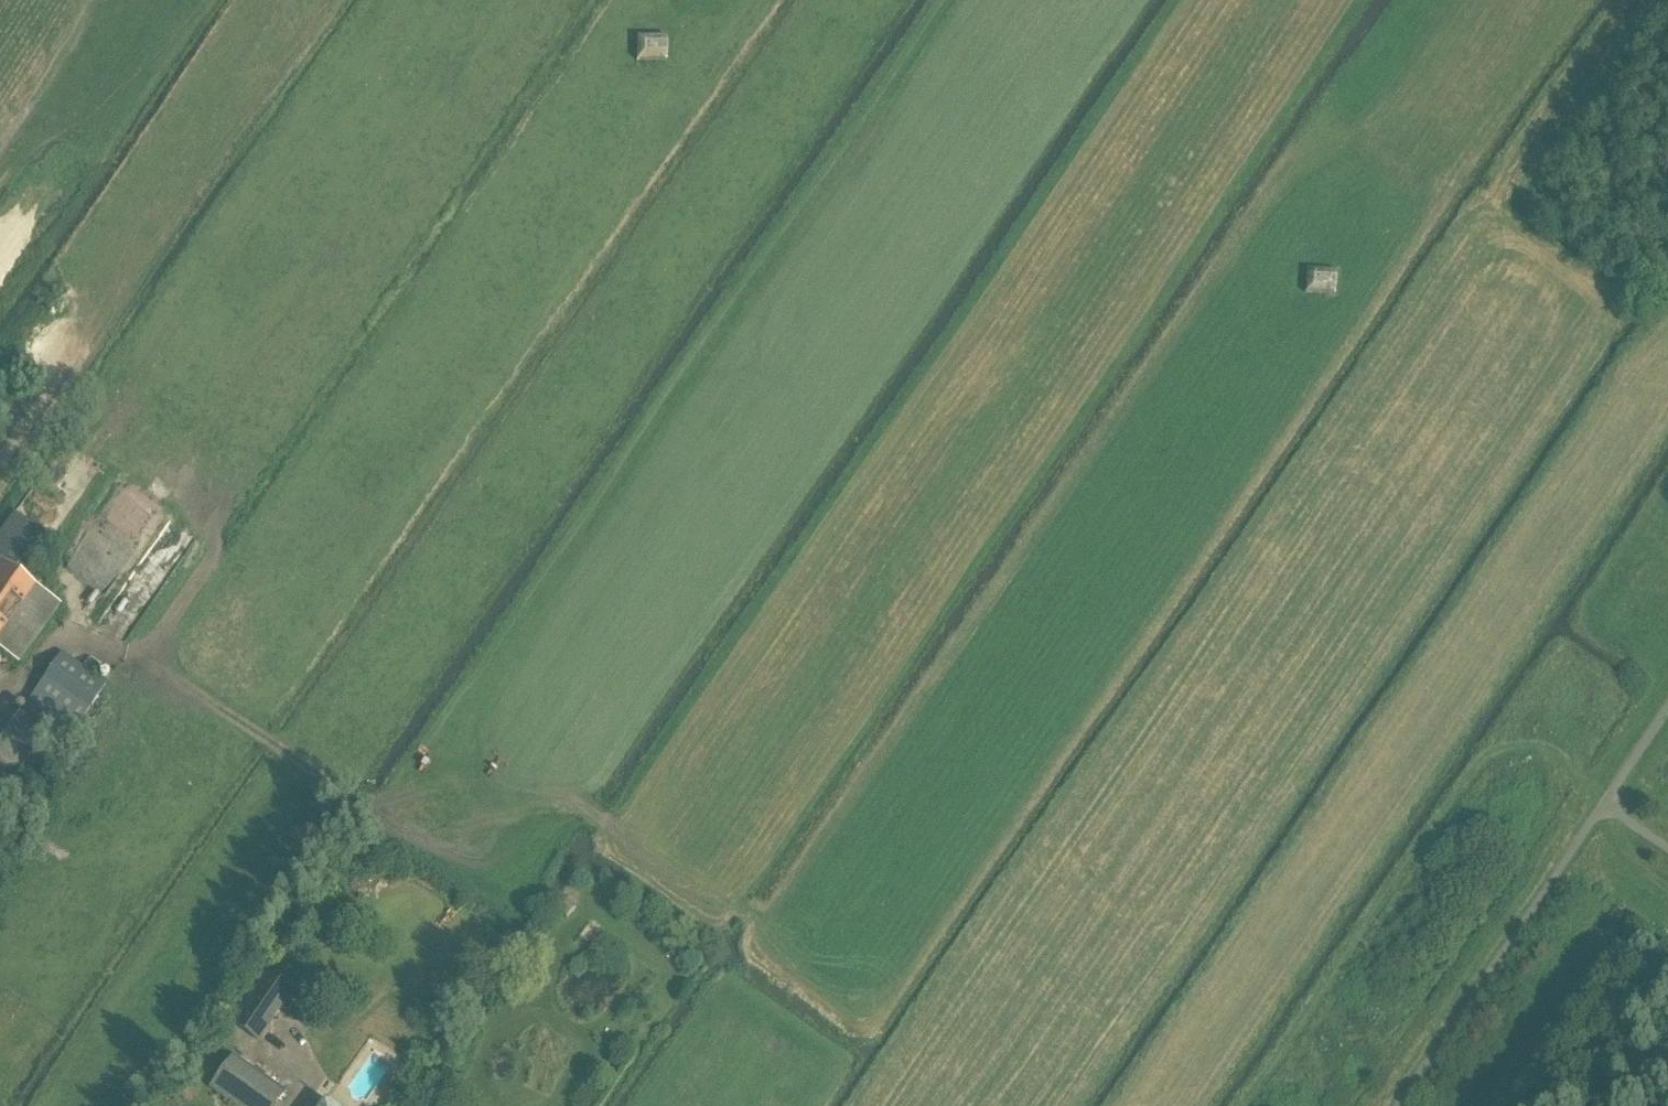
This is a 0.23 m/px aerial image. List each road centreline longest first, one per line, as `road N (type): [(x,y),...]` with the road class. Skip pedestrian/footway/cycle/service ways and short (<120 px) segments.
road 1 (track): [(0,140),(100,0)]

